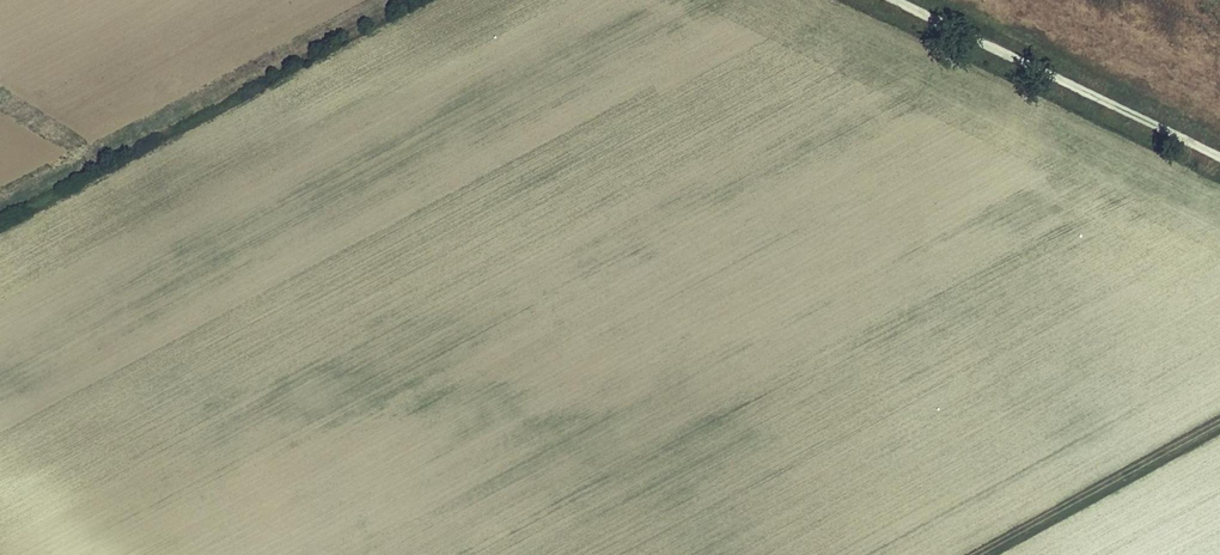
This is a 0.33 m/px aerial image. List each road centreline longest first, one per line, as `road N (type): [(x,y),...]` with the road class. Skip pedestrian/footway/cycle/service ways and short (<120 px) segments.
road 1 (track): [(1219,156),(896,0)]

